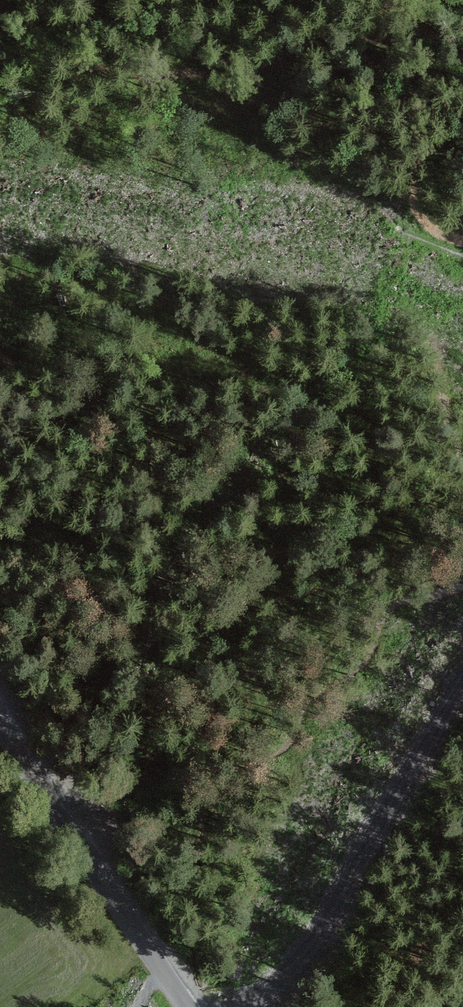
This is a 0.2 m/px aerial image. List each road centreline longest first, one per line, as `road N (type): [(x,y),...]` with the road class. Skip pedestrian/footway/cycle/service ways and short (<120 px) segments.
road 1 (track): [(462,267),(402,314),(287,425),(172,569),(144,673),(146,745),(132,799),(80,848)]
road 2 (unclassified): [(188,1006),(0,726)]

